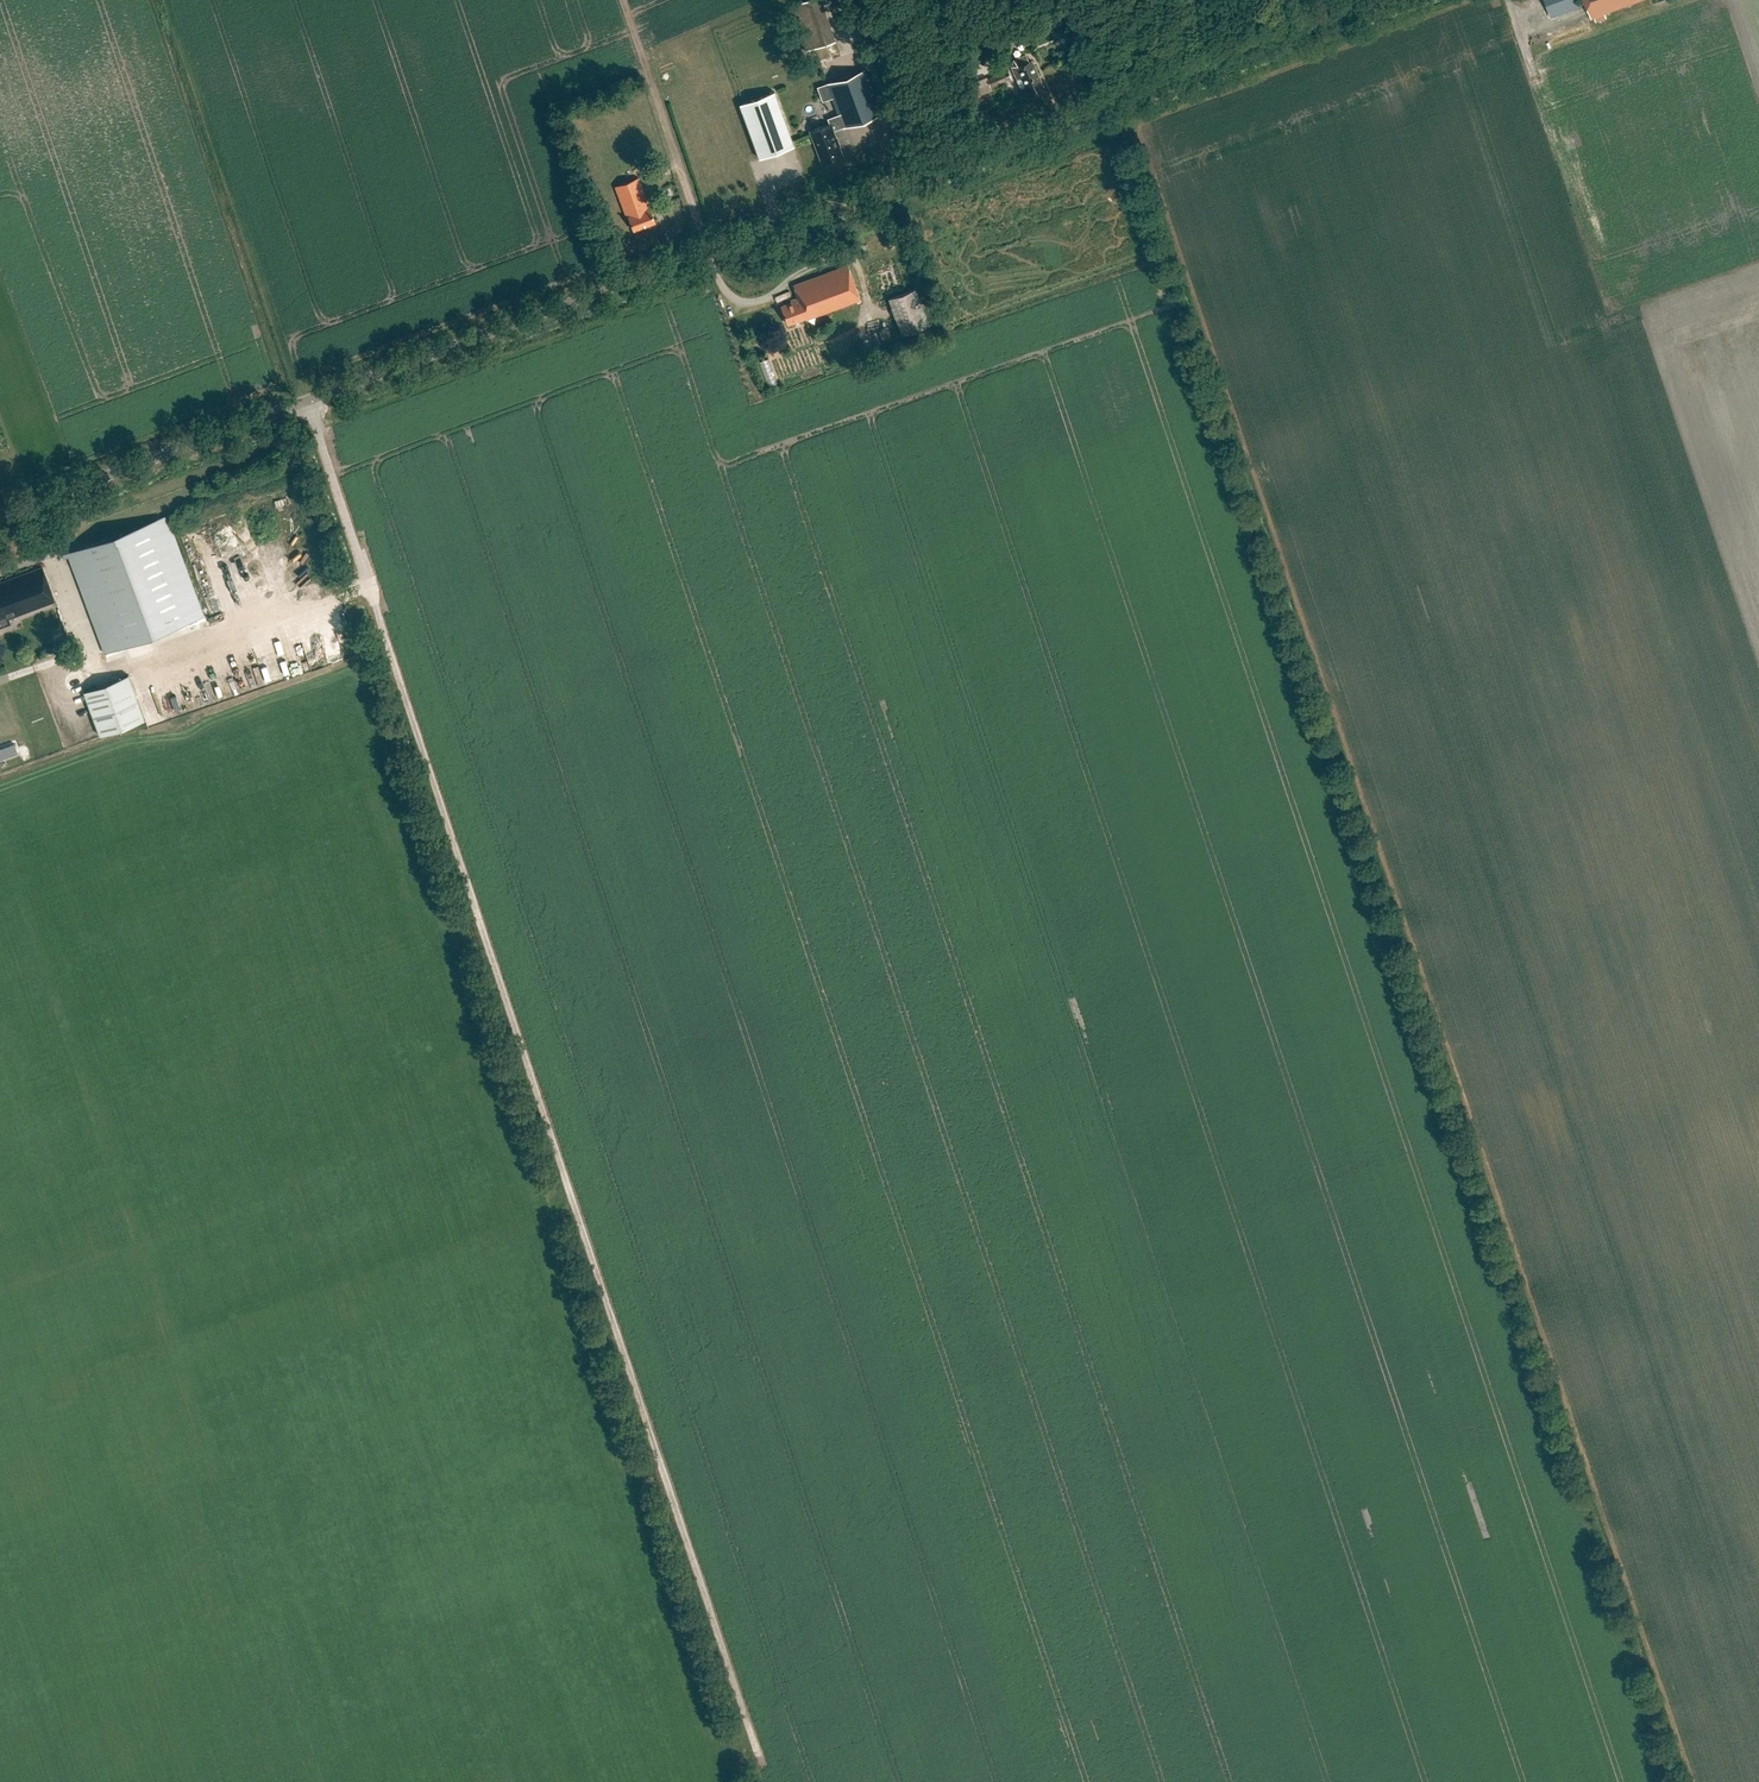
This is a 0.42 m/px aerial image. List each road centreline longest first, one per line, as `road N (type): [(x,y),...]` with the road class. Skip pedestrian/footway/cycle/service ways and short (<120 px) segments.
road 1 (unclassified): [(0,517),(1377,0)]
road 2 (track): [(369,589),(177,646)]

